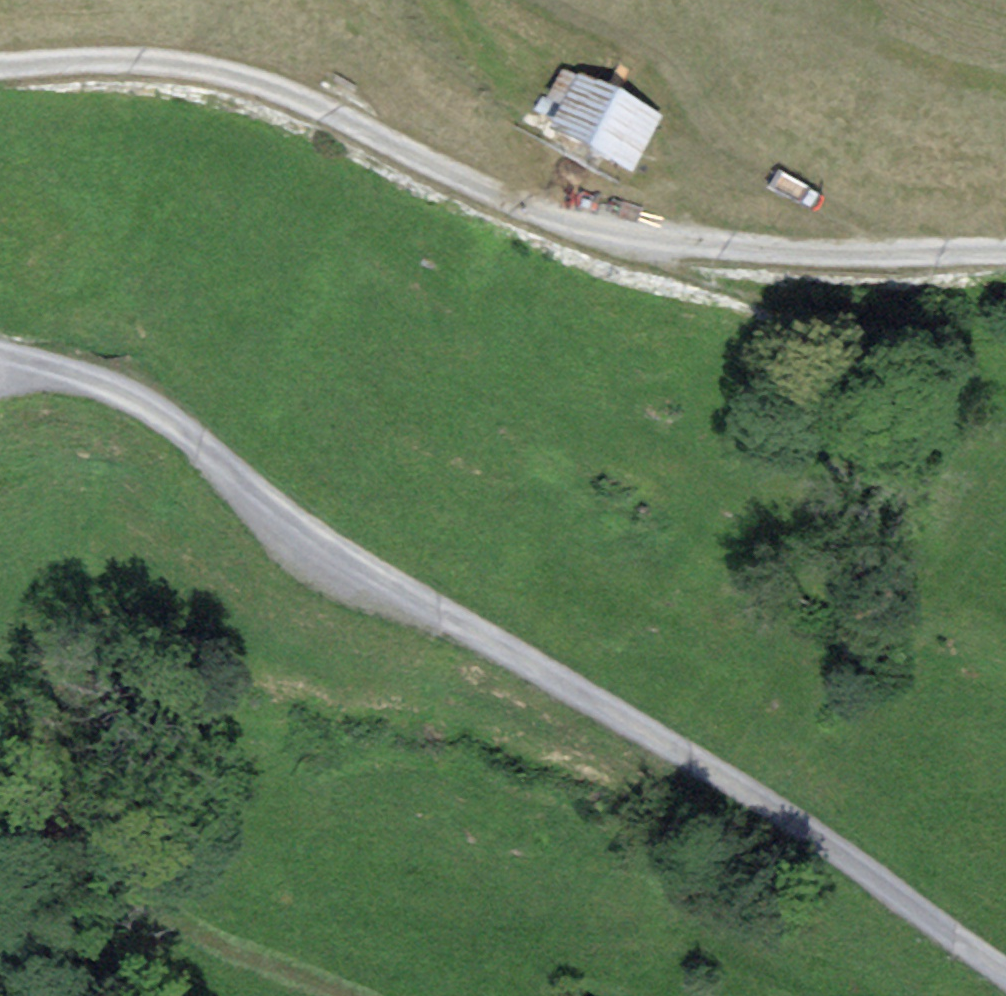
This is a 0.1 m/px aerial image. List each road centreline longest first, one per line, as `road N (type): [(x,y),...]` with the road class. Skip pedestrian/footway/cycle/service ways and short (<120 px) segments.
road 1 (residential): [(1005,975),(855,866),(263,503),(182,428),(121,387),(0,357)]
road 2 (residential): [(0,65),(137,60),(232,75),(502,200),(642,242),(898,257),(1005,254)]
road 3 (track): [(851,995),(784,978),(700,924),(527,927),(222,900),(173,915)]
road 4 (track): [(0,740),(50,762),(157,906),(222,941),(370,995)]
road 5 (track): [(898,257),(718,145),(665,61),(618,30),(543,0)]

